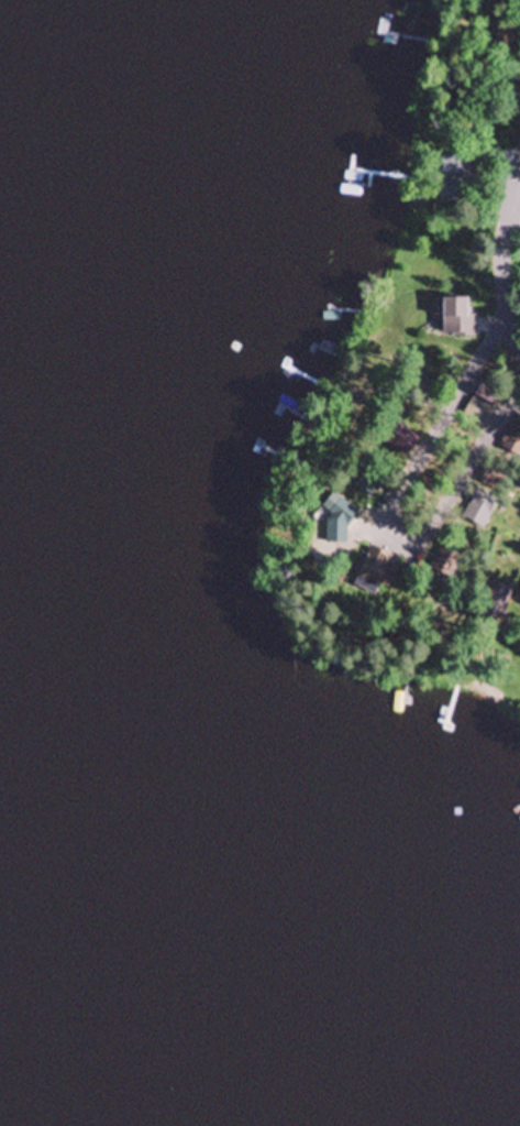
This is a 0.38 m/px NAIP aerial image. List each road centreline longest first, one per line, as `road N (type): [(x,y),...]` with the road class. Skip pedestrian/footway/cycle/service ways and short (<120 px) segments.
road 1 (residential): [(519,341),(502,265),(519,156)]

